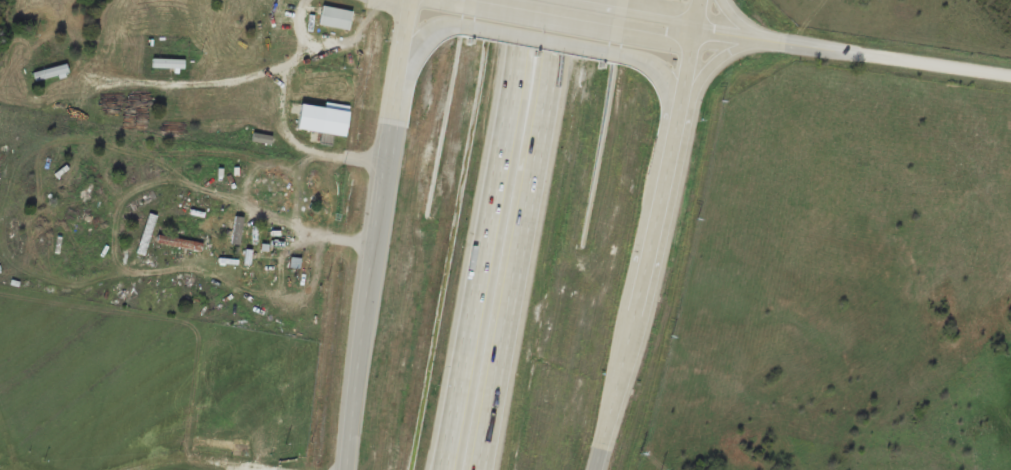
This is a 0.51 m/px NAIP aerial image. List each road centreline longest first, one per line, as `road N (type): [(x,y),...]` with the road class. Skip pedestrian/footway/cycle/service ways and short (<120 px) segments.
road 1 (tertiary): [(596,469),(698,0)]
road 2 (motorway): [(486,469),(572,0)]
road 3 (motorway): [(538,0),(453,469)]
road 4 (tertiary): [(411,0),(346,469)]
road 5 (residential): [(1010,74),(694,28)]
road 6 (tertiary): [(619,54),(456,24)]

